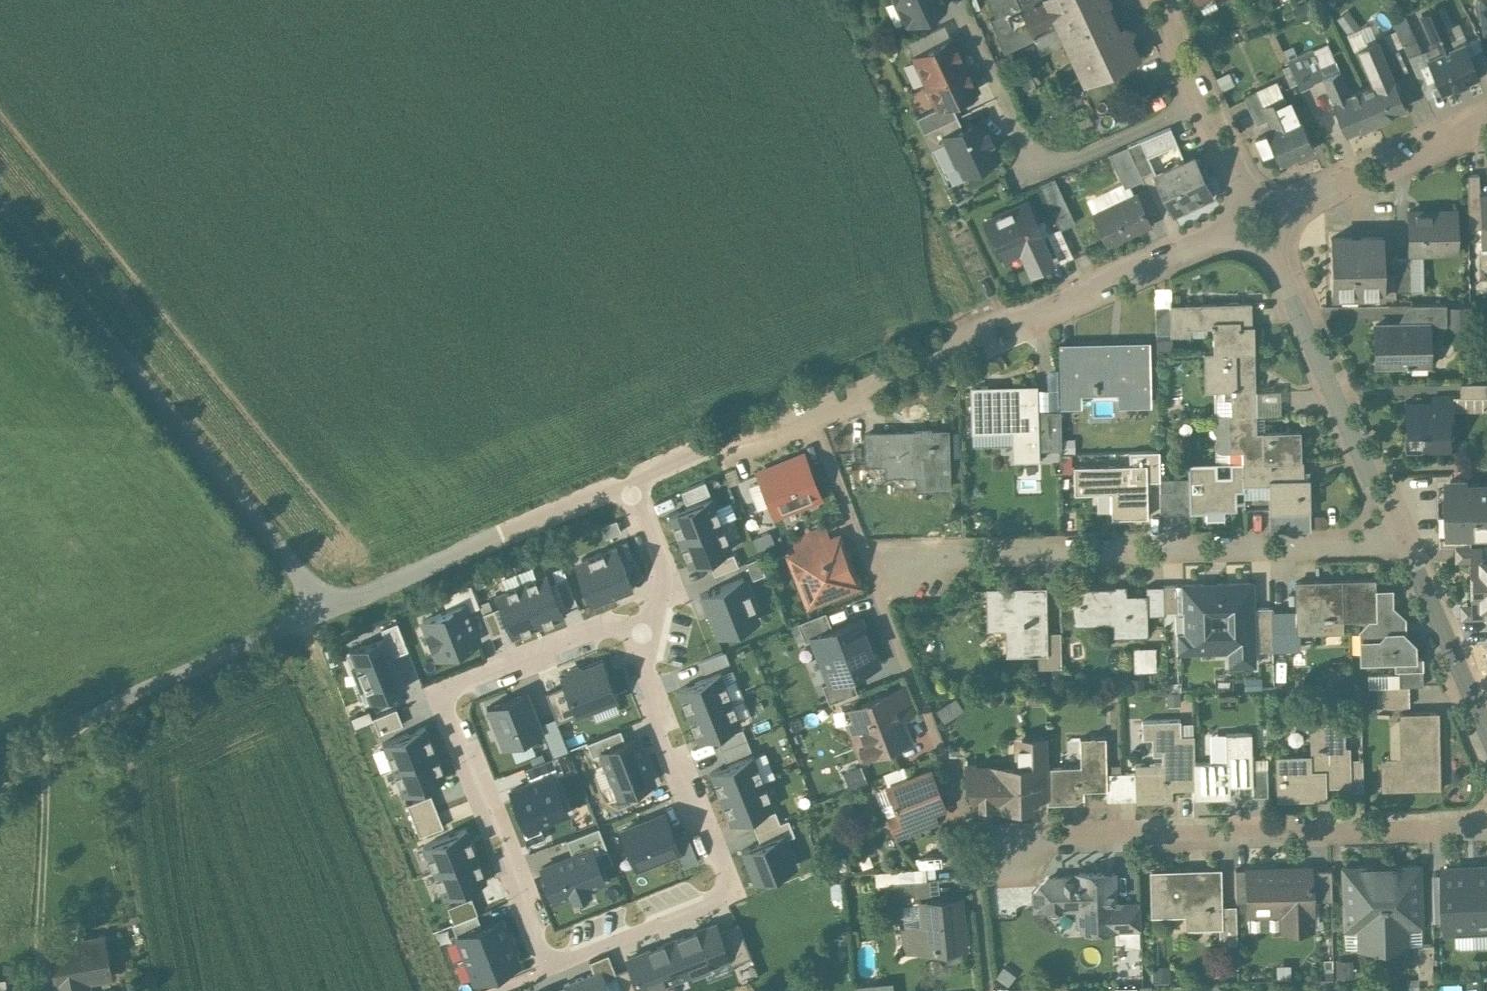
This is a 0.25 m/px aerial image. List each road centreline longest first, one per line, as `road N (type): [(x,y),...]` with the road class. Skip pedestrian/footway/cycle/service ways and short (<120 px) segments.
road 1 (residential): [(624,622),(718,884),(700,901),(583,948),(557,950),(539,931),(455,723),(456,695),(478,678)]
road 2 (residential): [(1257,219),(871,388),(853,403),(748,445),(717,446)]
road 3 (unclassified): [(324,610),(0,214)]
road 4 (residential): [(1404,543),(941,555),(921,563)]
road 5 (residential): [(1486,824),(1008,839)]
road 6 (unclassified): [(324,610),(33,747),(0,775)]
road 7 (residential): [(1257,219),(1404,543)]
road 8 (residential): [(1203,101),(1059,165),(1030,158),(960,8)]
road 9 (residential): [(624,486),(324,610)]
road 10 (residential): [(1486,119),(1257,219)]
road 11 (residential): [(1404,543),(1486,731)]
road 12 (residential): [(624,486),(671,604),(624,622)]
road 13 (residential): [(478,678),(624,622)]
road 14 (residential): [(1203,101),(1257,219)]

